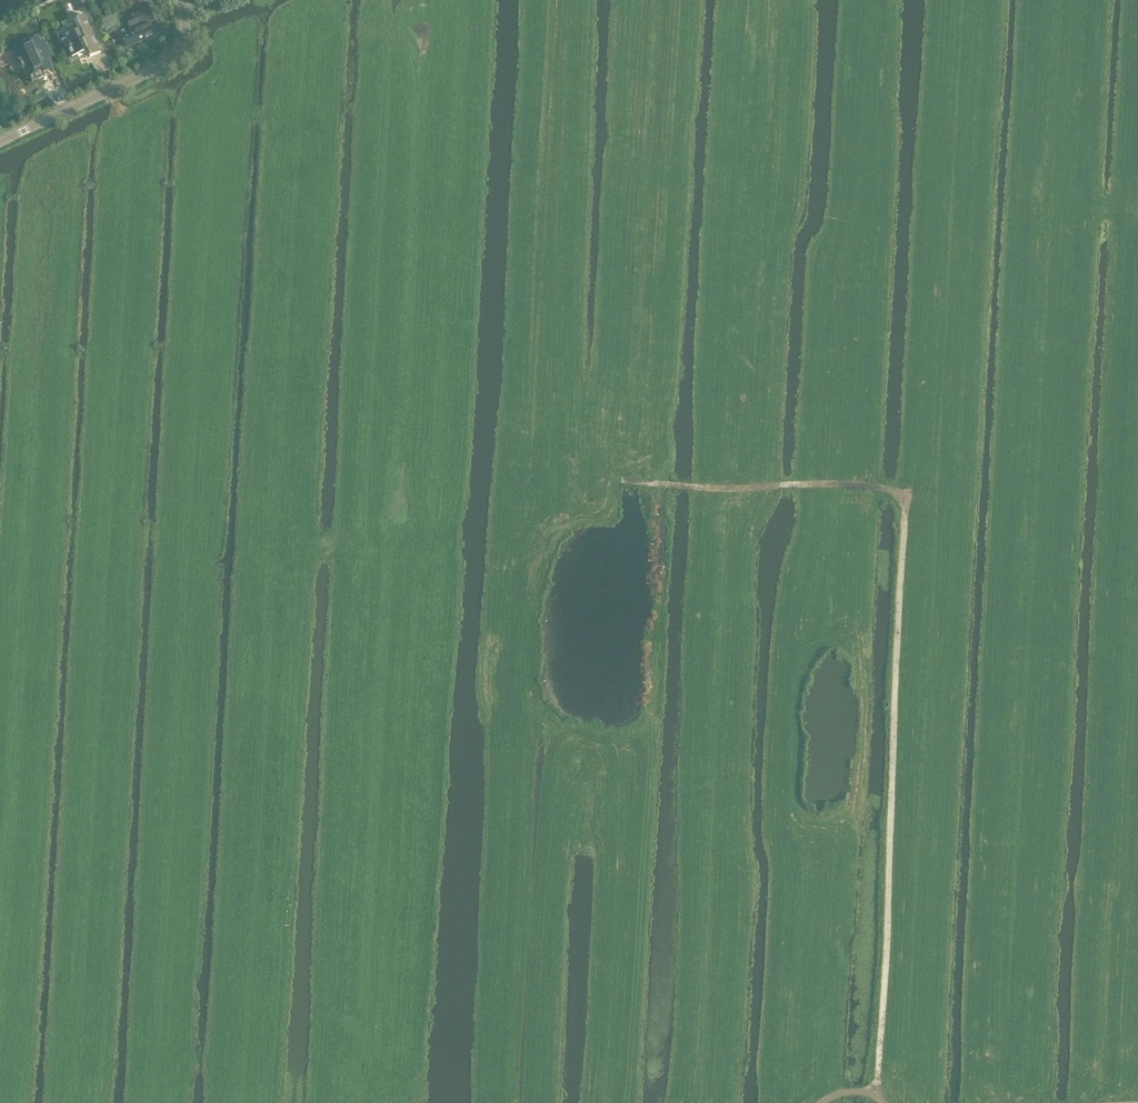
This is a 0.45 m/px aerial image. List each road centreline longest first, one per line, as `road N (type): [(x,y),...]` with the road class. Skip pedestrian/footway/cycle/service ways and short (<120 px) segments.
road 1 (track): [(881,1102),(874,1093),(904,495),(843,484),(702,489),(622,480)]
road 2 (tertiary): [(0,142),(161,67),(184,36),(180,0)]
road 3 (track): [(563,366),(562,461),(519,597)]

